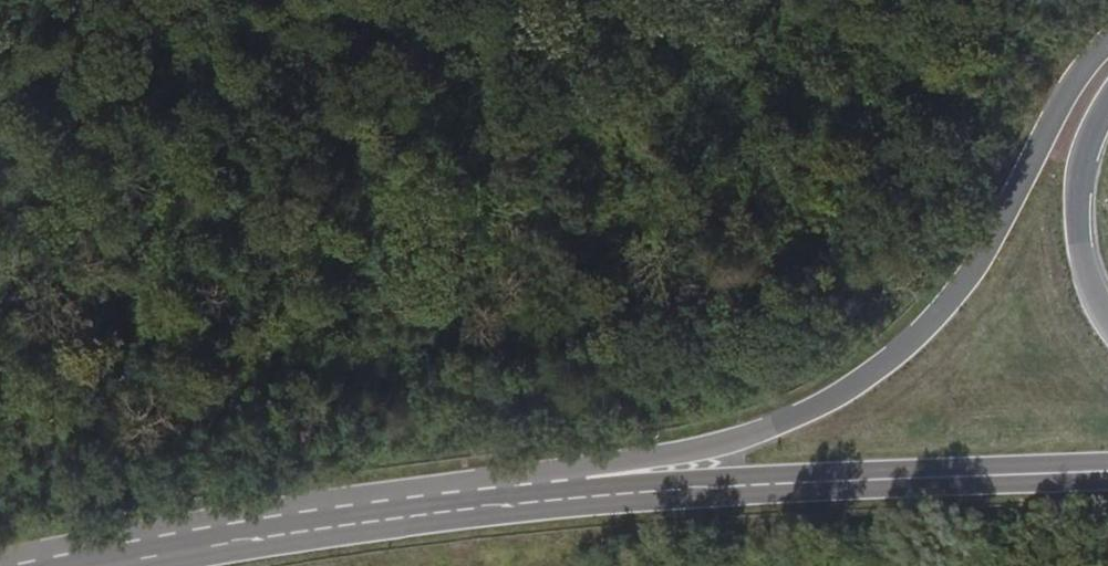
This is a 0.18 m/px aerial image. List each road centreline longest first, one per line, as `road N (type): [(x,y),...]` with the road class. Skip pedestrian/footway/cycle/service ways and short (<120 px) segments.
road 1 (secondary): [(1107,38),(1081,70),(997,228),(942,313),(823,404),(731,443),(305,530)]
road 2 (secondary): [(305,530),(673,490),(1107,471)]
road 3 (primary): [(1107,323),(1081,265),(1075,199),(1078,168),(1107,105)]
road 4 (secondary): [(106,565),(305,530)]

